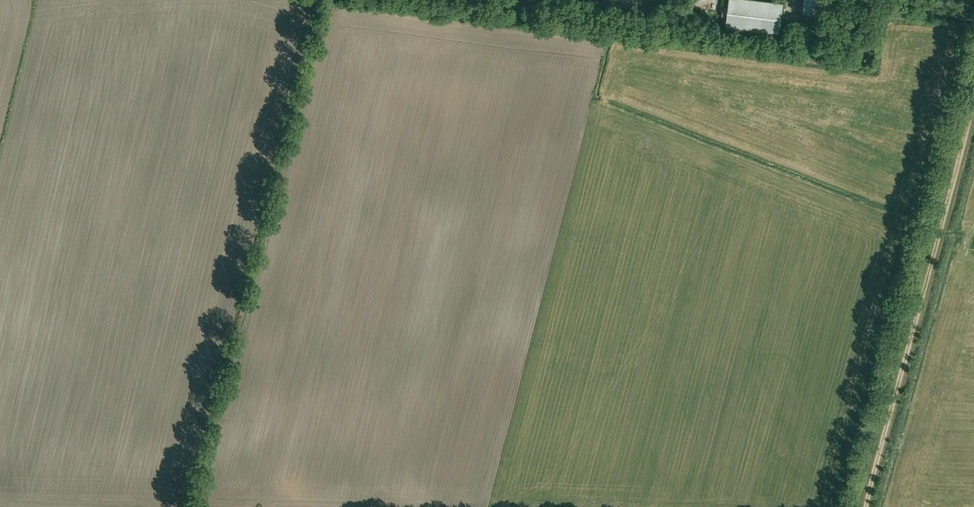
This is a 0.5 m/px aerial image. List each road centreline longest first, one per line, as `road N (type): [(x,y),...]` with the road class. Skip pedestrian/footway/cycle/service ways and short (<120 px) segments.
road 1 (track): [(878,506),(973,132)]

